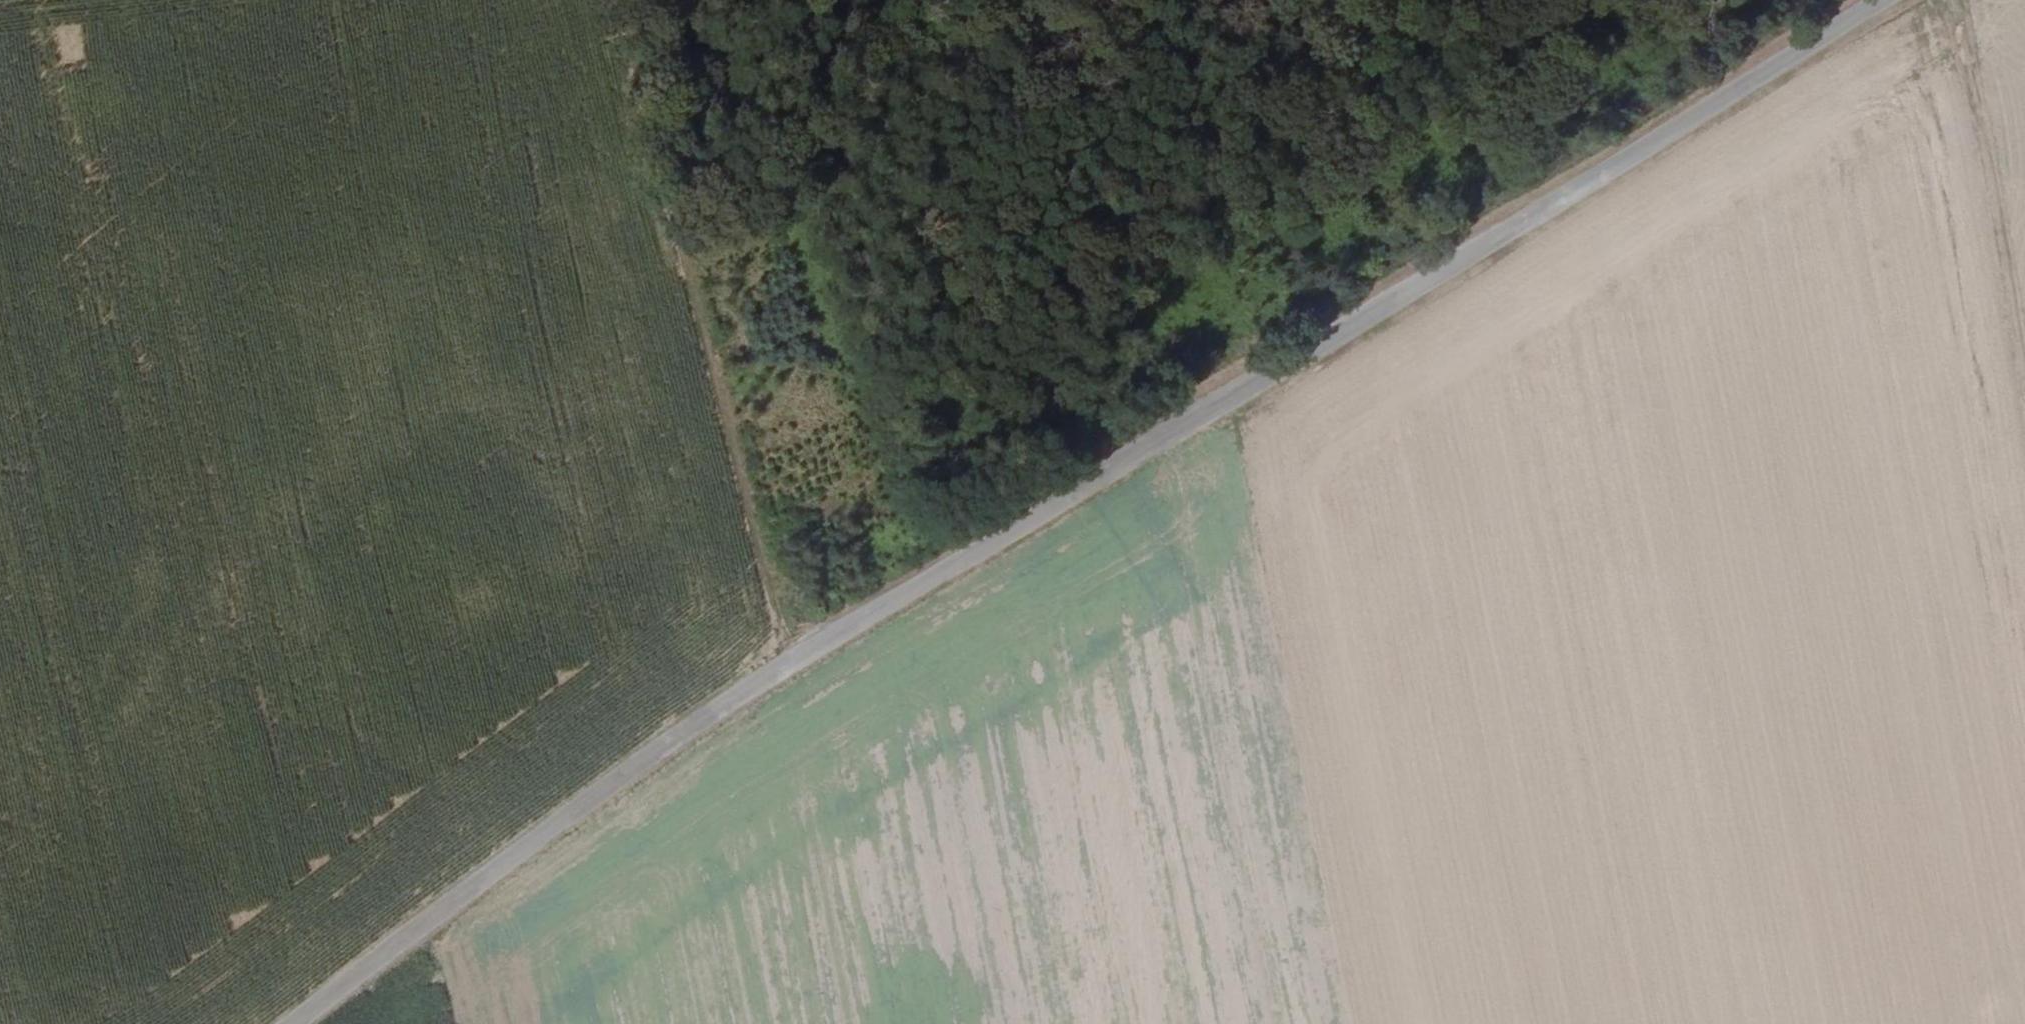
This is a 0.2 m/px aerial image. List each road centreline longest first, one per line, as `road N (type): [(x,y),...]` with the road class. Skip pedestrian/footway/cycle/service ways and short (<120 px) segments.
road 1 (unclassified): [(296,1023),(439,913),(804,661),(1892,0)]
road 2 (track): [(2024,397),(1957,0)]

